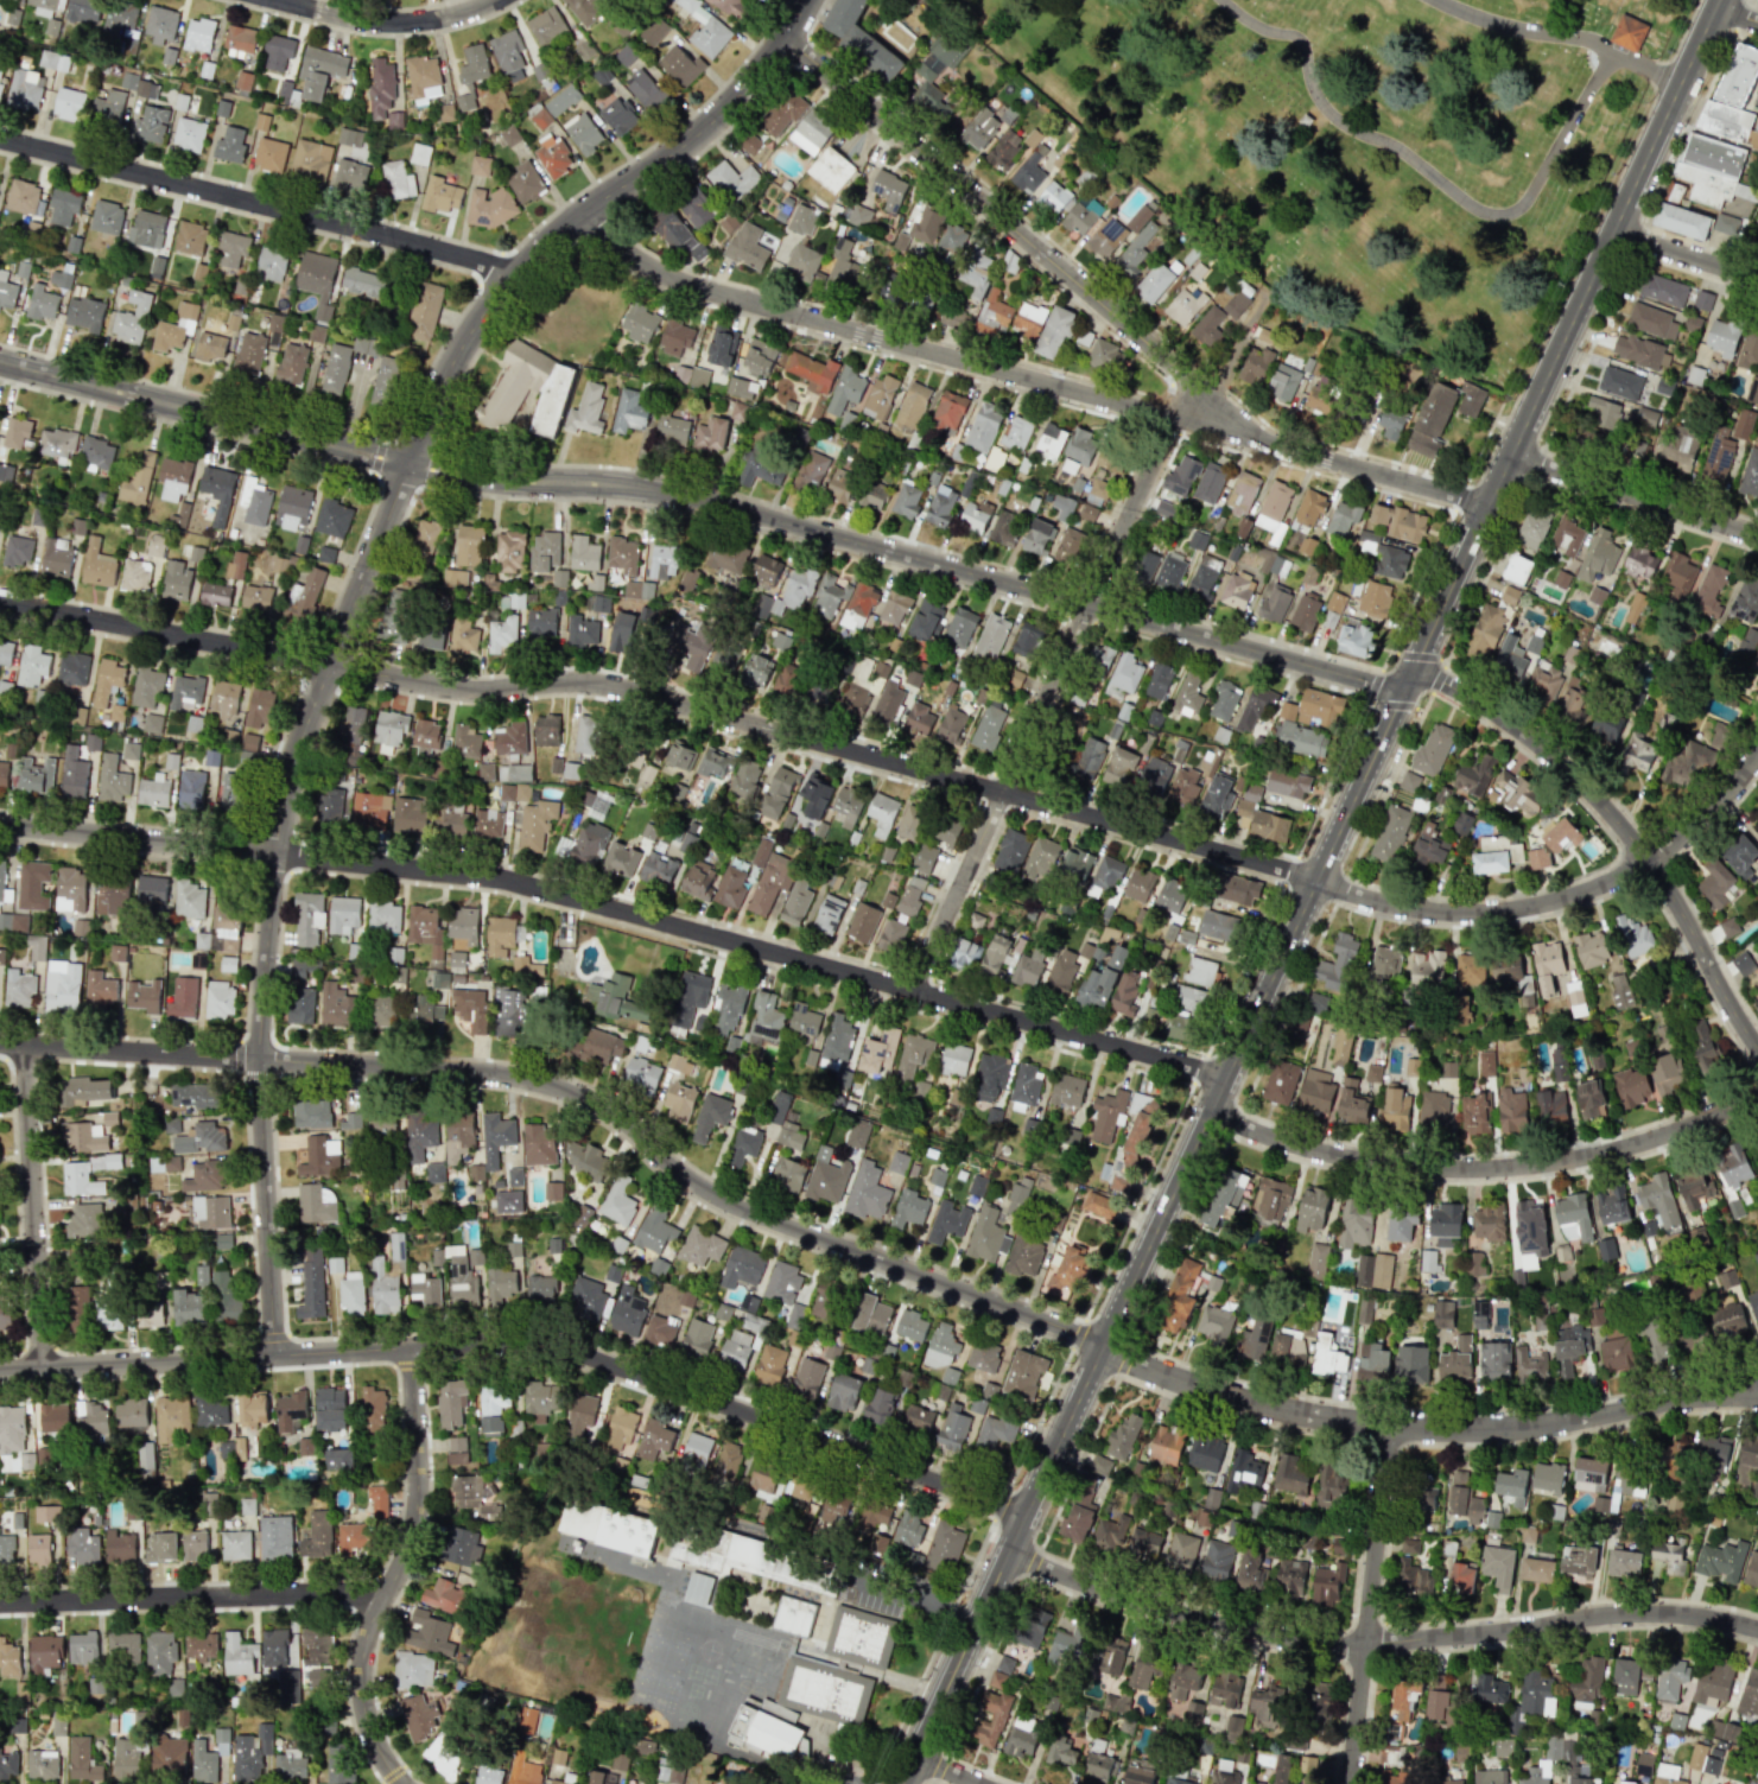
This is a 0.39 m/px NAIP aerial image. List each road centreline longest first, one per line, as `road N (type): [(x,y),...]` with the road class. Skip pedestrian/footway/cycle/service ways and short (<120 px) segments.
road 1 (residential): [(0,602),(439,686),(616,687),(1314,880)]
road 2 (residential): [(0,827),(500,880),(1224,1075)]
road 3 (tertiary): [(1208,1112),(1716,0)]
road 4 (residential): [(0,1045),(529,1079),(590,1101),(725,1201),(1074,1331),(1099,1348)]
road 5 (residential): [(0,1371),(550,1345),(1023,1513)]
road 6 (residential): [(406,463),(508,484),(660,493),(1375,681),(1408,679)]
road 7 (residential): [(1484,506),(715,293),(621,248),(584,211)]
road 8 (tertiary): [(406,463),(328,666),(272,875),(262,1084),(278,1356)]
road 9 (residential): [(1007,1551),(1168,1614),(1300,1643),(1392,1644),(1629,1611),(1757,1625)]
road 10 (residential): [(1440,0),(1606,50),(1602,68),(1511,210),(1486,212),(1398,147),(1340,125),(1301,71),(1296,37),(1265,32),(1221,0)]
road 11 (residential): [(1099,1348),(1242,1402),(1385,1426),(1522,1428),(1695,1398),(1757,1398)]
road 12 (residential): [(782,39),(1270,446)]
road 13 (residential): [(1166,417),(913,992)]
road 14 (residential): [(406,463),(440,377),(508,268),(703,128),(782,39)]
road 15 (residential): [(1208,1112),(1332,1155),(1472,1169),(1617,1149),(1757,1090)]
road 16 (residential): [(0,140),(508,268)]
road 17 (residential): [(1422,678),(1438,678),(1529,736),(1600,802),(1671,900),(1757,1054)]
road 18 (residential): [(413,1348),(418,1522),(376,1615),(363,1685),(367,1726),(401,1783)]
road 19 (tertiary): [(1023,1513),(1208,1112)]
road 20 (residential): [(0,361),(406,463)]
road 21 (residential): [(0,1603),(389,1593)]
road 22 (residential): [(1385,1426),(1348,1783)]
road 23 (residential): [(1314,880),(1385,903),(1459,913),(1540,903),(1645,858)]
road 24 (residential): [(26,1047),(44,1369)]
road 25 (tertiary): [(900,1783),(1023,1513)]
road 26 (residential): [(1510,453),(1757,538)]
road 27 (residential): [(279,0),(391,24),(455,18),(500,0)]
road 28 (residential): [(1757,750),(1707,811),(1645,858)]
road 29 (residential): [(1610,231),(1757,276)]

